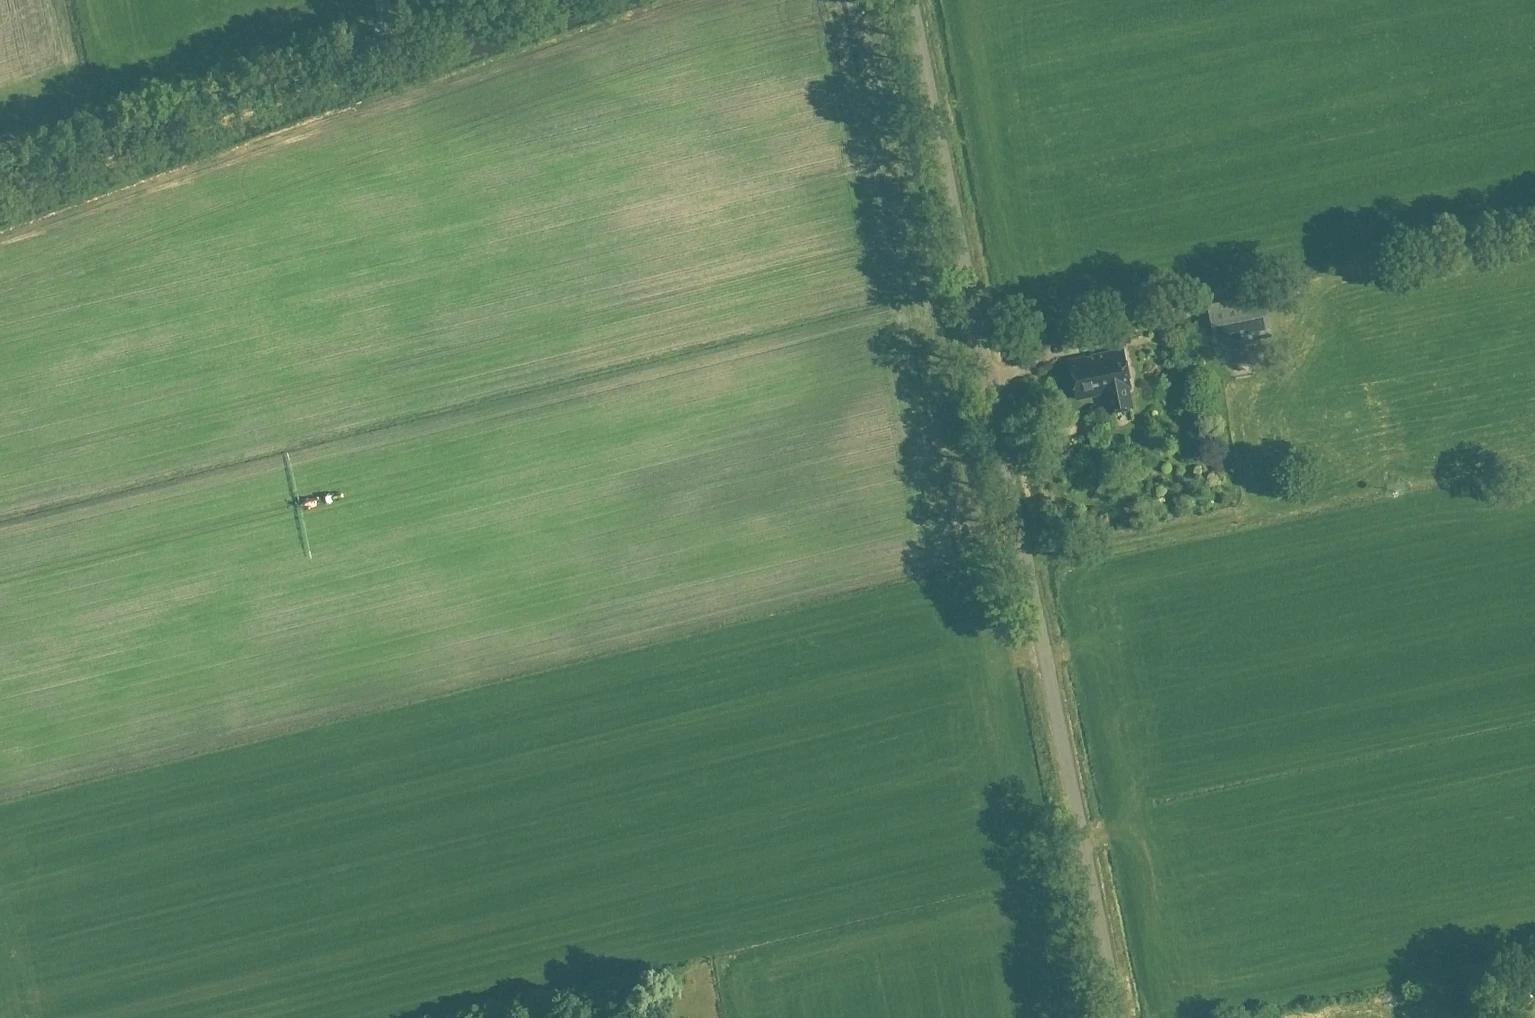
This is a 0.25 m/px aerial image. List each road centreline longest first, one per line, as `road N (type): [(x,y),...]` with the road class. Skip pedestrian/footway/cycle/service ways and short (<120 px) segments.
road 1 (unclassified): [(1119,1017),(914,0)]
road 2 (unclassified): [(0,179),(538,0)]

